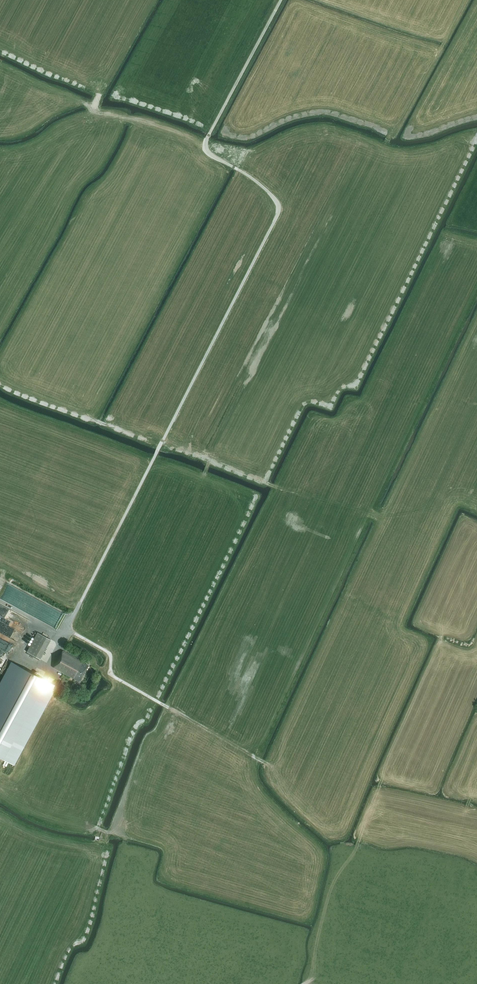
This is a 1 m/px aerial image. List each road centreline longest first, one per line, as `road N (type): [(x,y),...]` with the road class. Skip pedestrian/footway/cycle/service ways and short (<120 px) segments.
road 1 (track): [(67,629),(108,652),(111,674),(174,711)]

